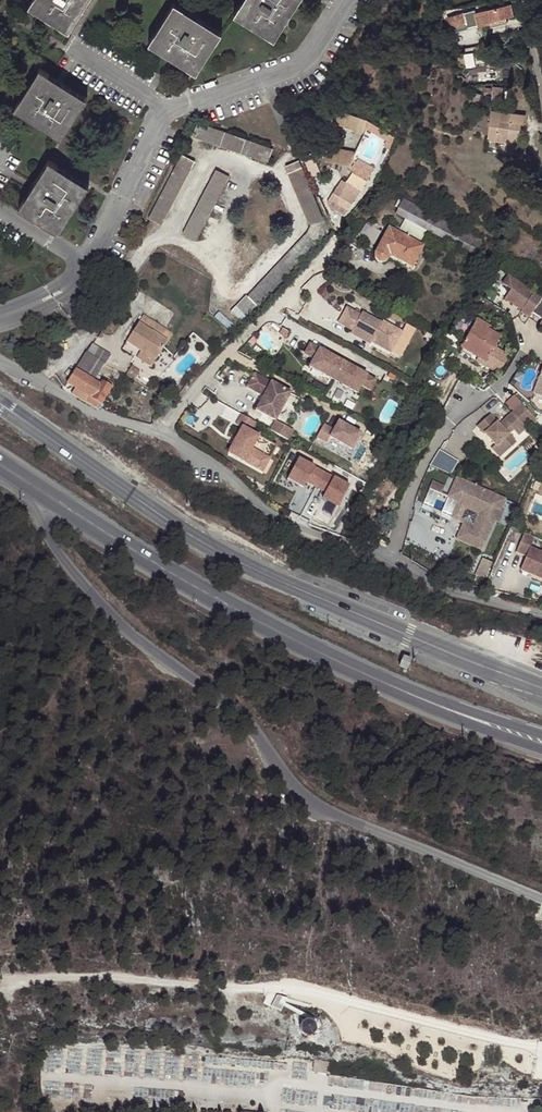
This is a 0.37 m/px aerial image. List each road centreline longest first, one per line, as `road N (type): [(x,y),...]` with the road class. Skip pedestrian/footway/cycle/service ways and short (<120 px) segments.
road 1 (residential): [(50,494),(44,516),(57,545),(93,590),(142,640),(218,693),(305,791),(335,811),(541,898)]
road 2 (tertiary): [(0,402),(178,525),(258,569),(541,688)]
road 3 (track): [(0,993),(21,978),(109,976),(286,988),(378,1018),(541,1049)]
road 4 (residential): [(0,363),(95,415),(165,434),(266,509),(387,553)]
road 5 (secondary): [(50,494),(230,604),(396,689)]
road 6 (residential): [(387,553),(419,468),(456,414),(500,389),(528,345)]
road 7 (residential): [(166,112),(287,65),(308,51),(346,0)]
road 8 (residential): [(86,264),(166,112)]
road 9 (residential): [(387,553),(444,585),(541,611)]
road 10 (secondary): [(396,689),(541,748)]
road 11 (secondary): [(541,735),(396,689)]

